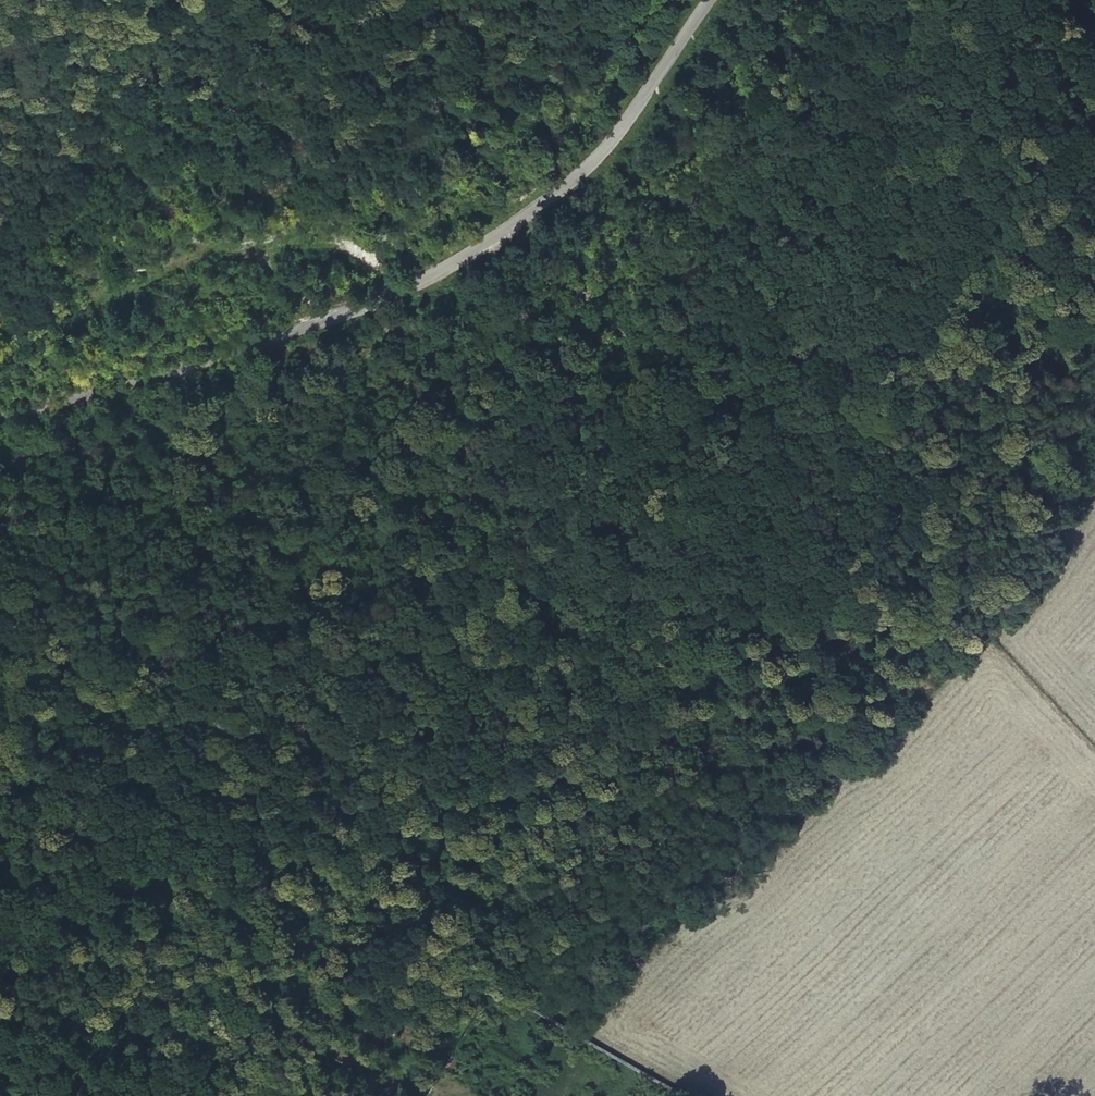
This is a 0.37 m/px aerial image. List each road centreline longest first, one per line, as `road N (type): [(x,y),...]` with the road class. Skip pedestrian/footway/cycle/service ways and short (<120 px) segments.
road 1 (tertiary): [(0,414),(304,333),(482,251),(552,200),(645,105),(713,0)]

